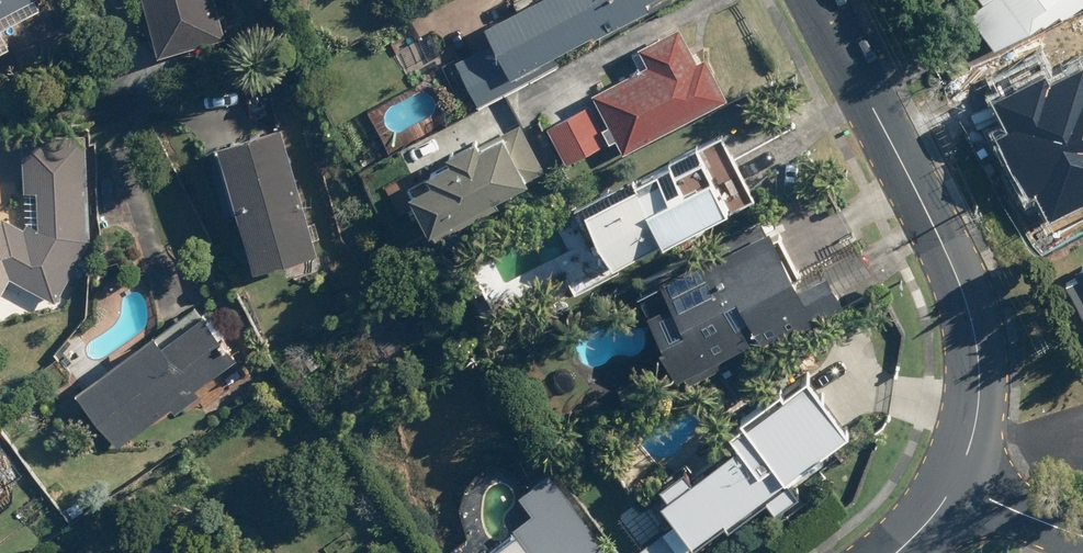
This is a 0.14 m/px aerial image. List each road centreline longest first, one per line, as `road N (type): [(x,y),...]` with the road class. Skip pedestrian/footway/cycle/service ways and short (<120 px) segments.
road 1 (residential): [(815,0),(946,253),(976,330),(978,405),(959,481)]
road 2 (residential): [(959,481),(1082,535)]

